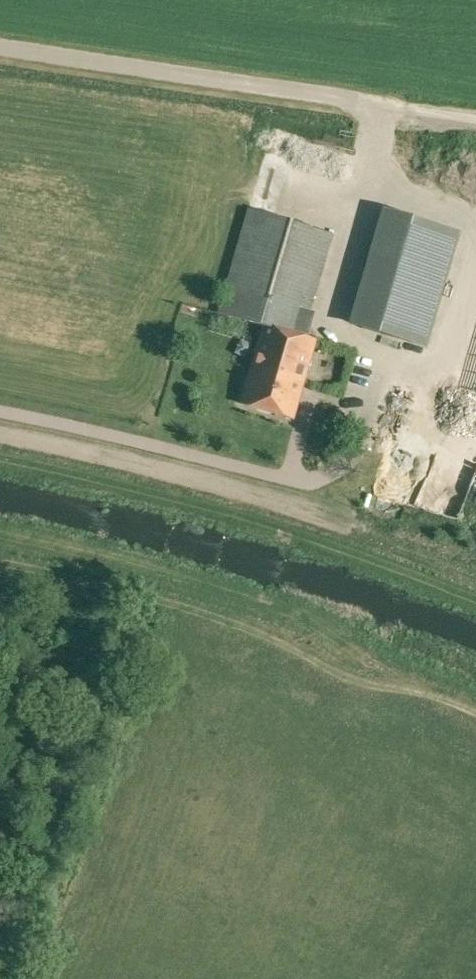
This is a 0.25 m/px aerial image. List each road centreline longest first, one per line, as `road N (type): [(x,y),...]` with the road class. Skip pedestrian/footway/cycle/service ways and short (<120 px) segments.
road 1 (track): [(0,555),(286,630),(371,675),(475,703)]
road 2 (track): [(0,462),(208,510),(475,605)]
road 3 (track): [(286,630),(201,575),(0,521)]

